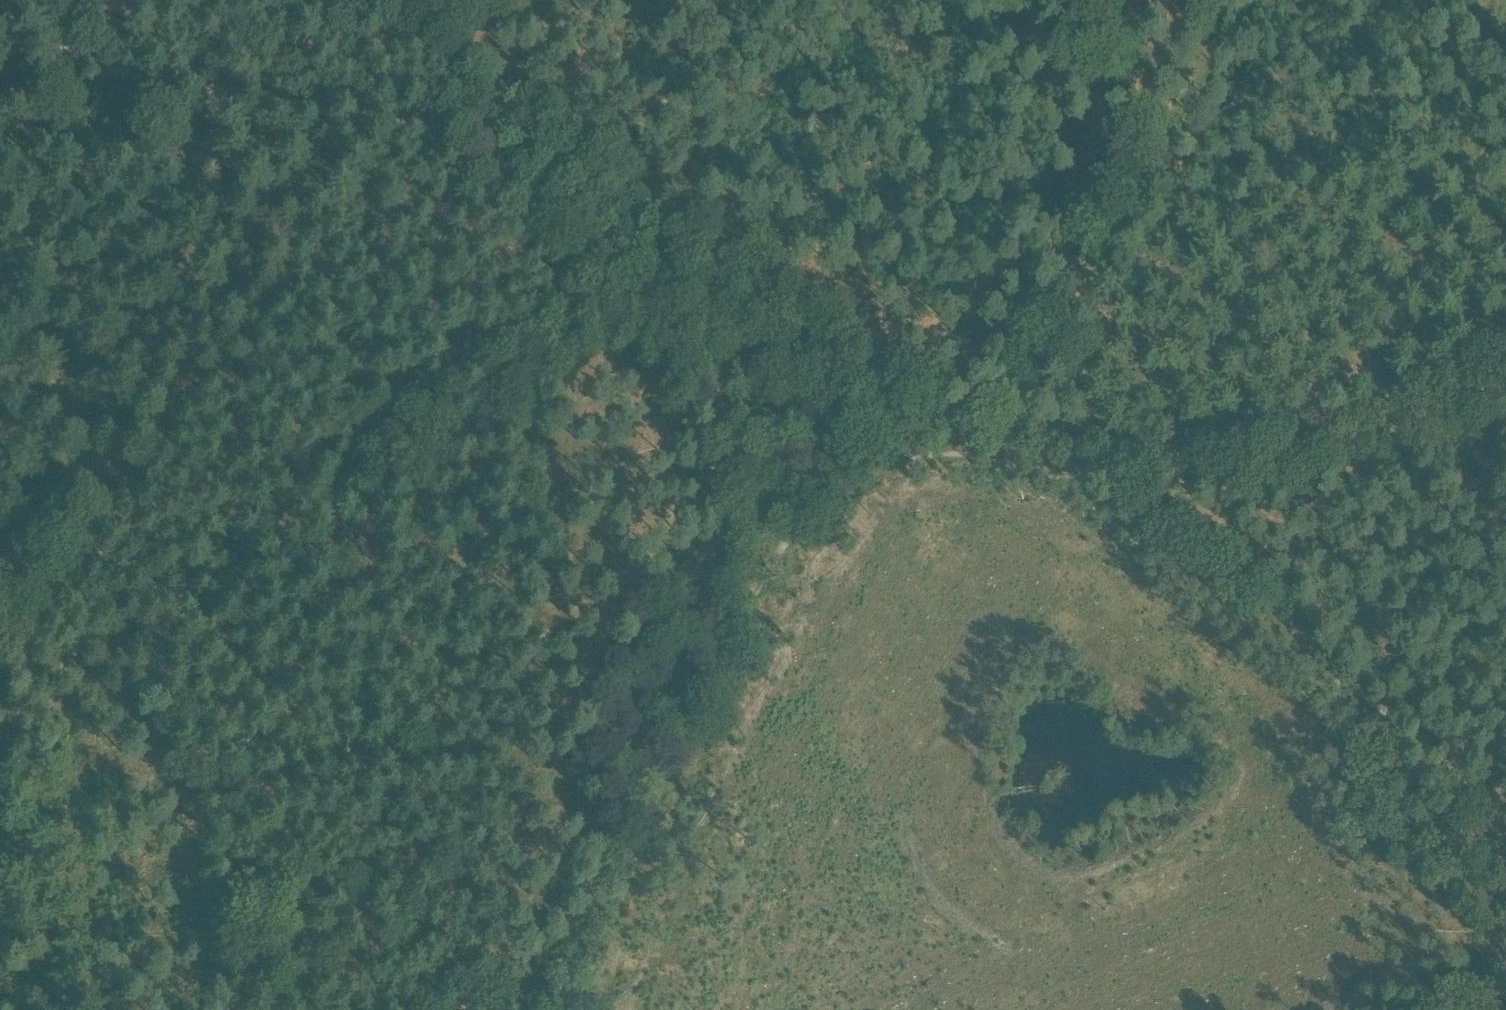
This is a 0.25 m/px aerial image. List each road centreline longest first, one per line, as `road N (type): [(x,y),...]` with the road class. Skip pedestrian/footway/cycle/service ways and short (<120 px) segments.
road 1 (track): [(0,19),(156,84),(390,108),(418,119),(738,361),(884,442),(1042,469),(1289,621),(1389,696),(1458,774),(1505,811)]
road 2 (track): [(553,1009),(693,673),(784,534),(884,442)]
road 3 (track): [(1042,469),(1333,434),(1446,396),(1505,354)]
road 4 (track): [(451,0),(470,49),(418,119)]

